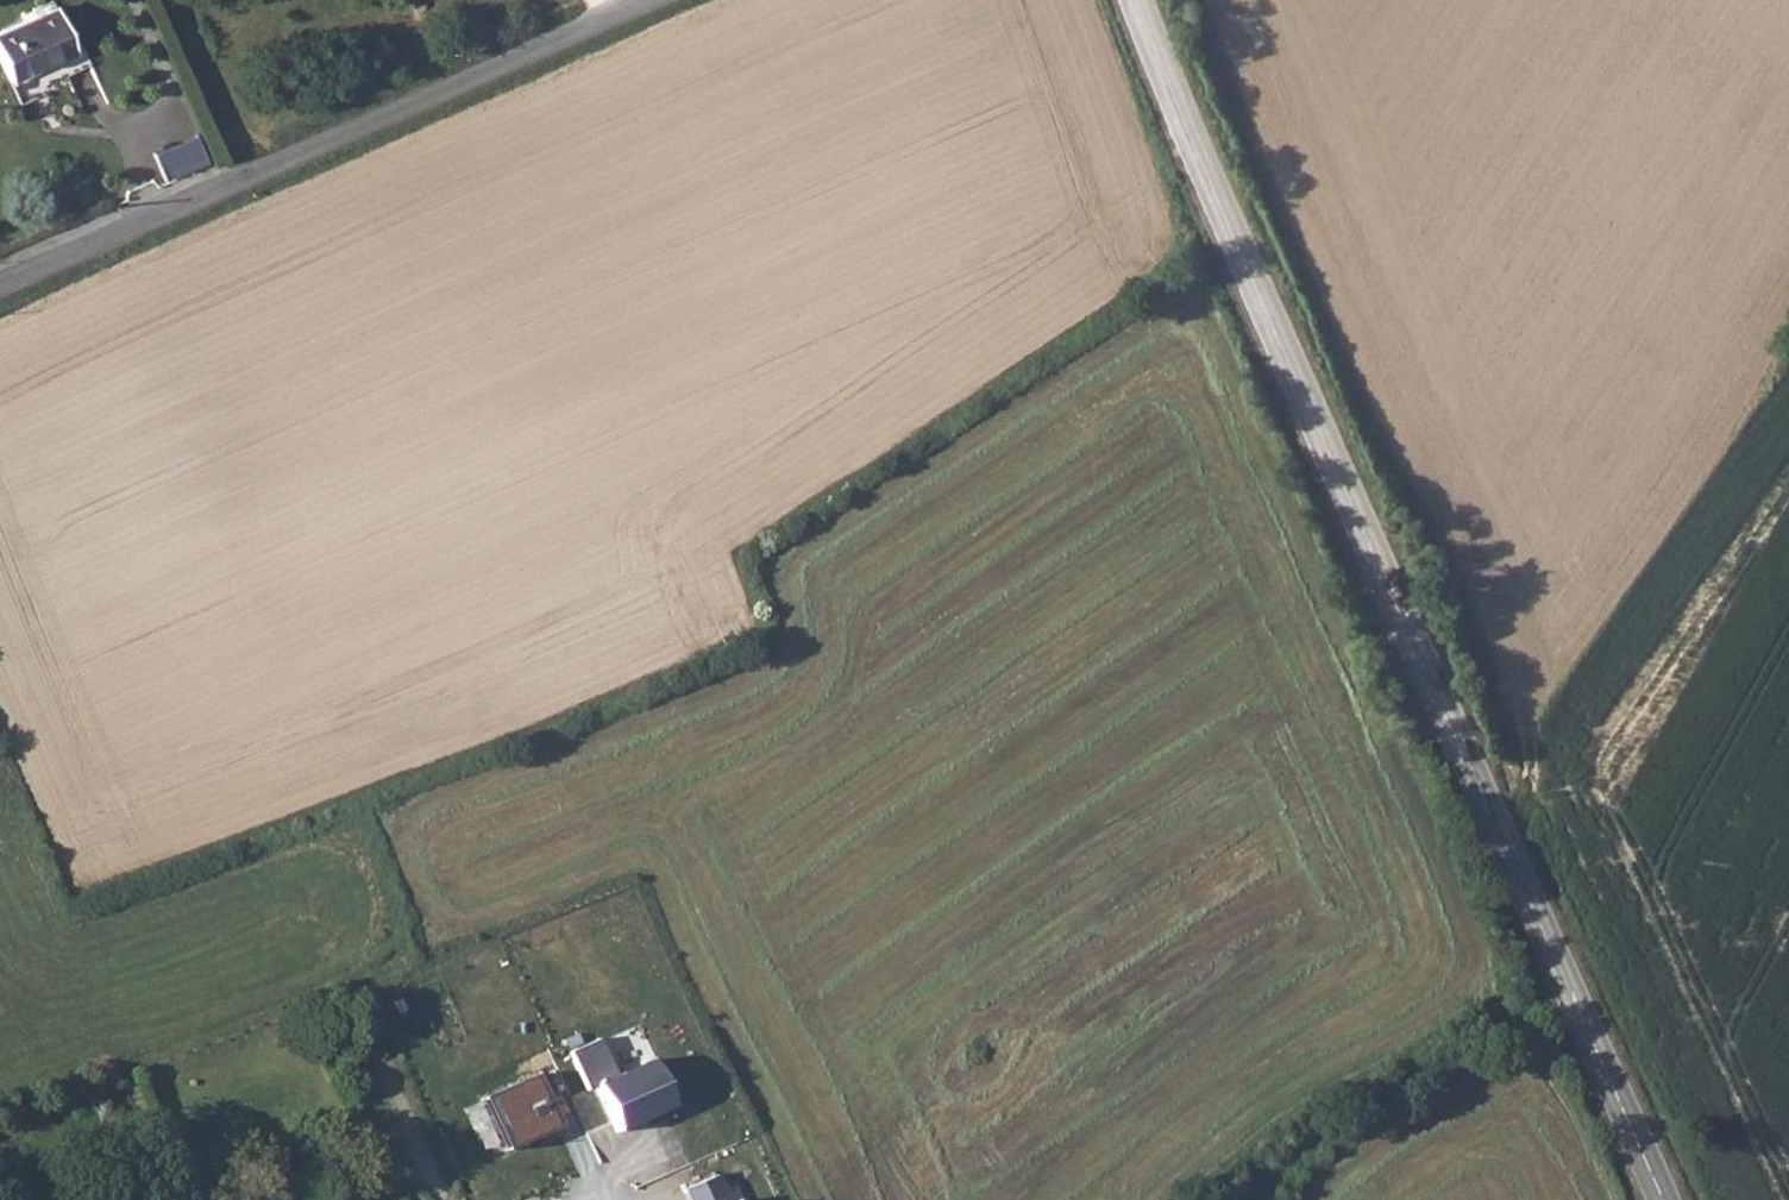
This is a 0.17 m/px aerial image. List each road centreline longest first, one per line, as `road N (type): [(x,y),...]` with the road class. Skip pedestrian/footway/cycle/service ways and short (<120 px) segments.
road 1 (tertiary): [(1663,1199),(1258,296),(1138,0)]
road 2 (residential): [(0,289),(659,0)]

